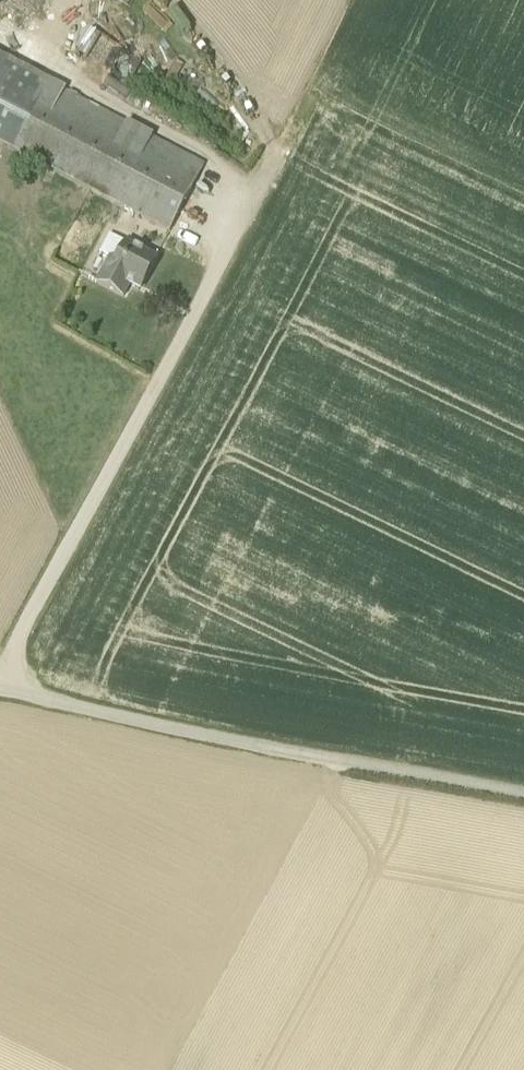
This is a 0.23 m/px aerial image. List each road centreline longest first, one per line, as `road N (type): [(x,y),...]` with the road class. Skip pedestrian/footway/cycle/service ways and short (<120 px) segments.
road 1 (unclassified): [(0,690),(523,792)]

